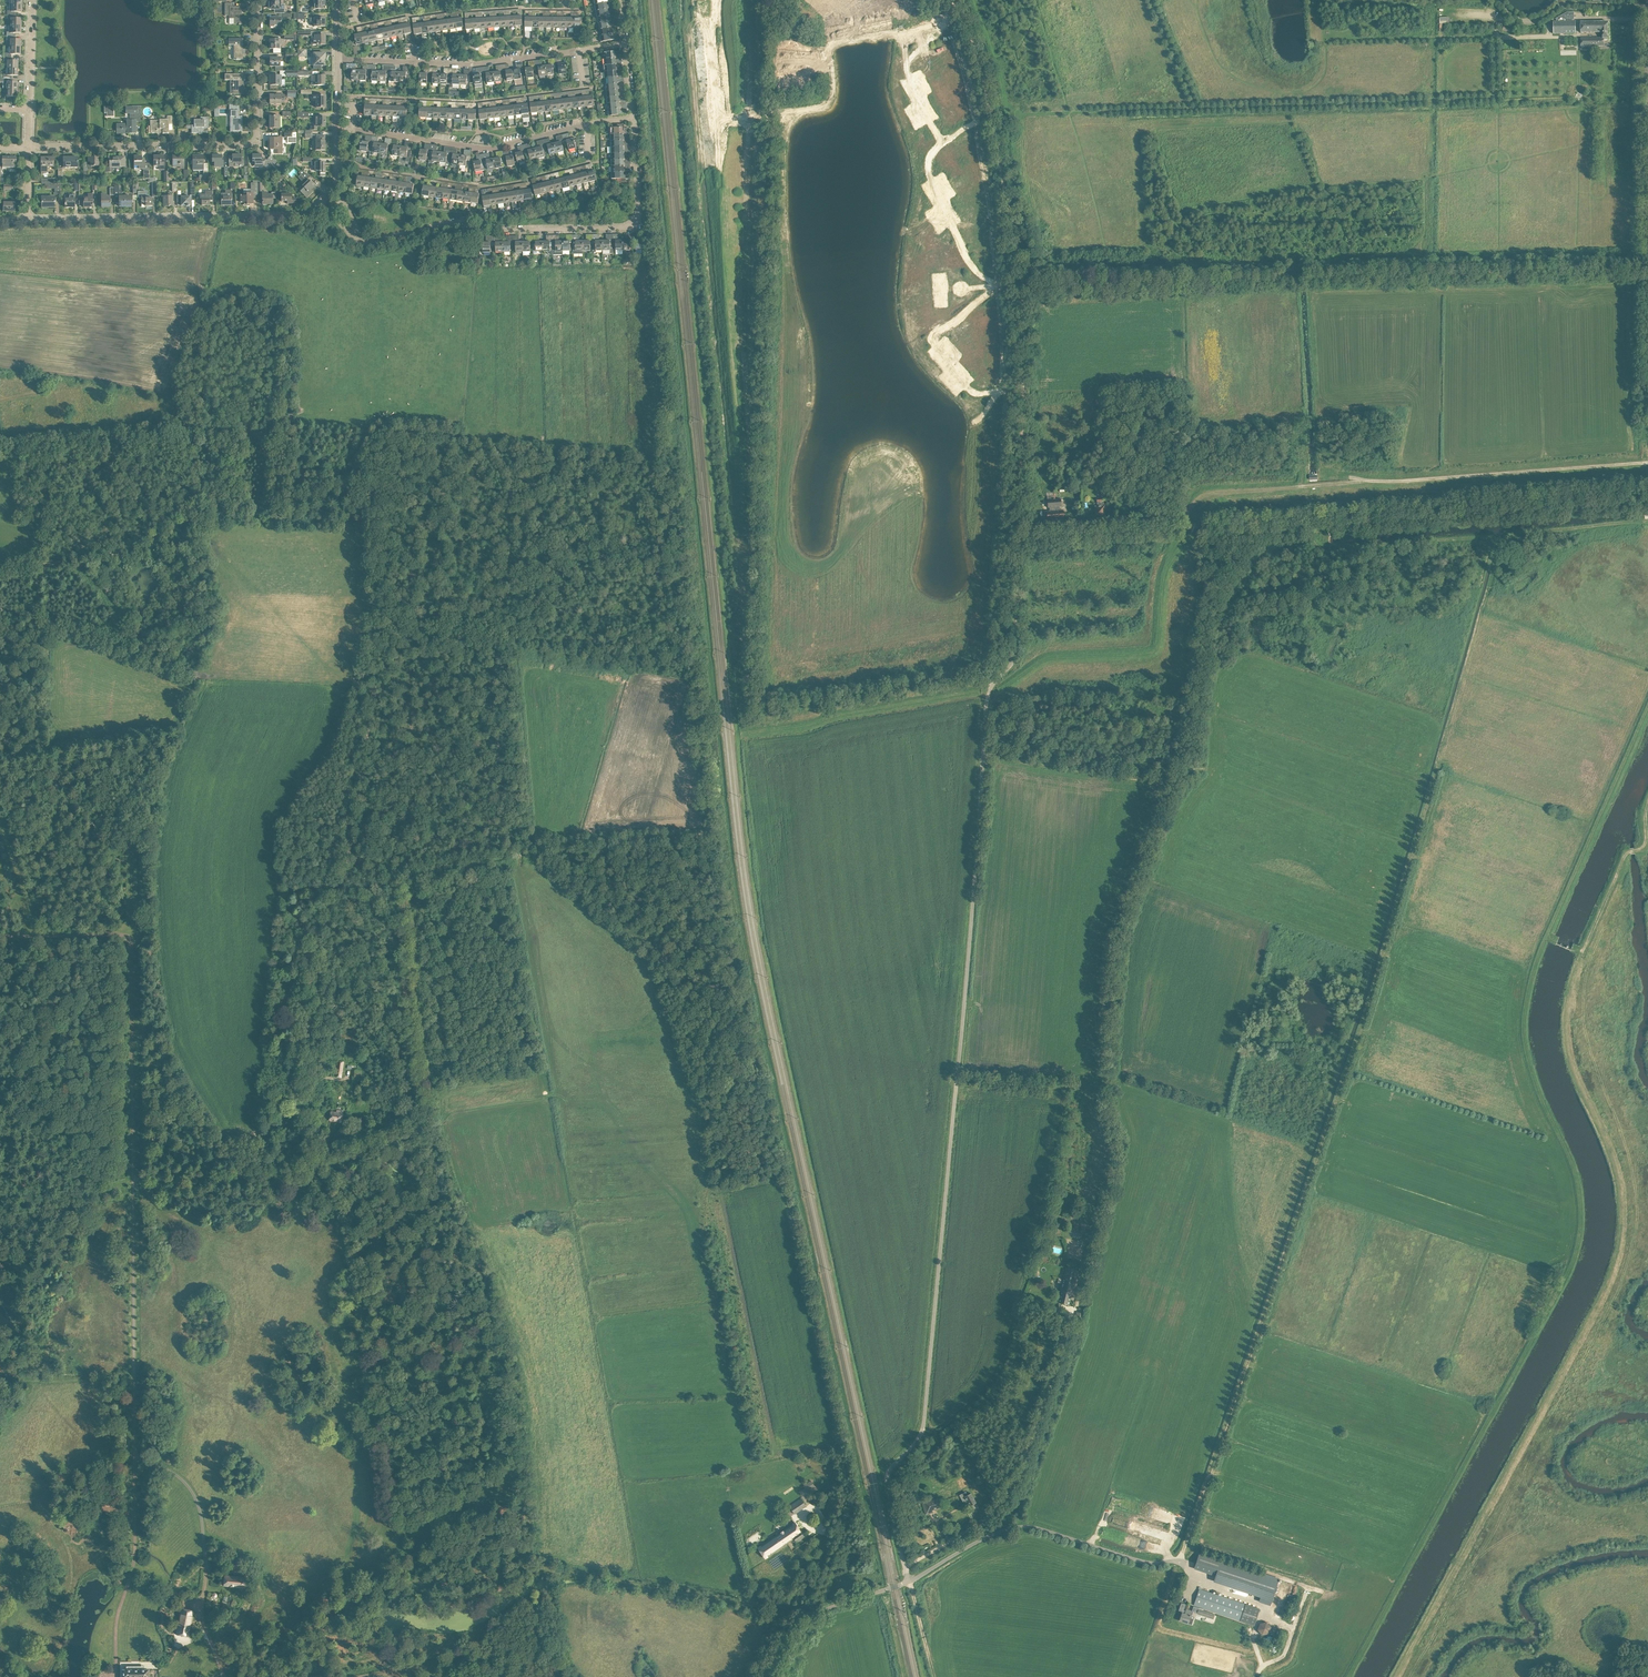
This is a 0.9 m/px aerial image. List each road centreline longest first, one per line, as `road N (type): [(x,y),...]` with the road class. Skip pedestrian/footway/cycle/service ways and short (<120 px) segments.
road 1 (unclassified): [(1018,547),(1014,658),(987,701),(925,1408),(920,1436),(887,1475),(909,1581)]
road 2 (track): [(1438,773),(1361,1026),(1181,1554)]
road 3 (track): [(751,712),(772,49),(792,0)]
road 4 (unclassified): [(135,1459),(130,942),(115,934),(0,937)]
road 5 (track): [(1019,541),(1647,491)]
road 6 (track): [(1023,288),(1647,273)]
road 7 (track): [(958,0),(988,97),(1023,288),(1019,541)]
road 8 (track): [(1150,0),(1202,109),(1485,99),(1495,93),(1495,37)]
road 9 (track): [(1255,522),(1209,606),(1185,771),(1111,774),(983,755)]
road 10 (residential): [(320,201),(365,242),(471,218),(510,228),(627,225),(638,209),(634,119)]
road 11 (residential): [(29,147),(252,143),(257,0)]
road 12 (track): [(905,1568),(976,1525),(1006,1496),(1071,1322)]
road 13 (residential): [(338,128),(490,150),(634,119)]
road 14 (residential): [(27,221),(301,216),(320,201)]
road 15 (unclassified): [(1181,1554),(1176,1561),(1146,1562),(1025,1526),(987,1537),(909,1581)]
road 16 (residential): [(626,43),(471,66),(338,59)]
road 17 (track): [(530,1566),(815,1616)]
road 18 (track): [(994,682),(982,672),(735,715)]
road 19 (unclassified): [(224,1676),(200,1614),(206,1569),(200,1509),(182,1480),(135,1459)]
road 20 (unclassified): [(111,1676),(117,1617),(133,1564),(135,1459)]
road 21 (track): [(1647,309),(1644,492)]
road 22 (unclassified): [(909,1581),(821,1611),(782,1676)]
road 23 (track): [(957,1081),(1079,1088),(1107,1074)]

